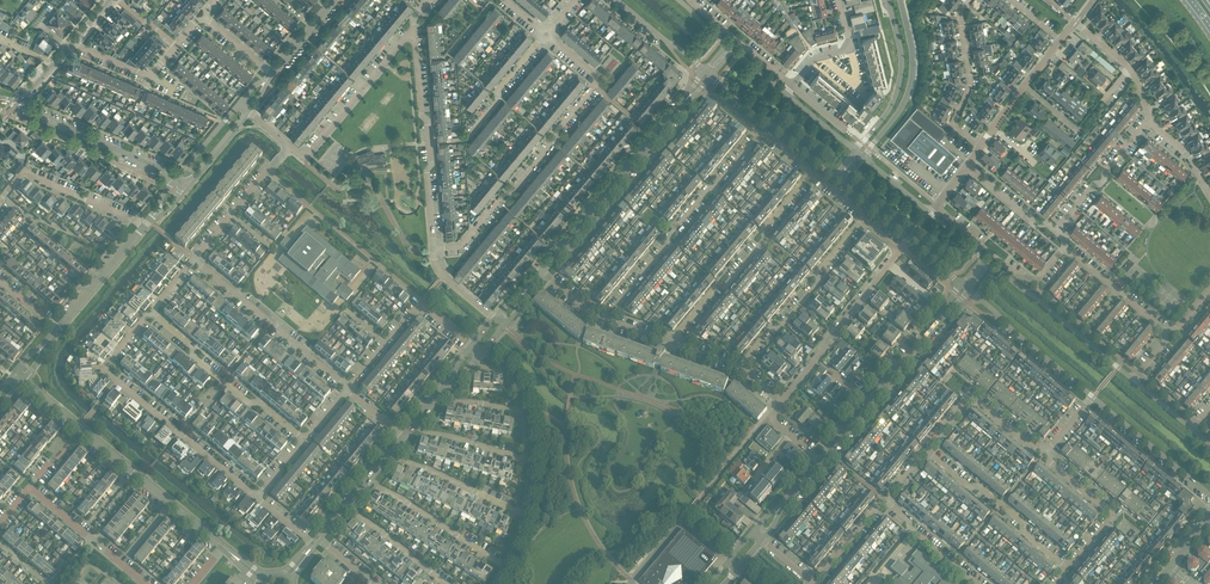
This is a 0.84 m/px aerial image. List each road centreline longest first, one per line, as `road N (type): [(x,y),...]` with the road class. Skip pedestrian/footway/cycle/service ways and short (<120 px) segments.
road 1 (residential): [(603,319),(763,130),(812,172)]
road 2 (residential): [(434,249),(460,246),(596,86),(592,72),(545,35)]
road 3 (residential): [(259,495),(106,371),(151,312)]
road 4 (unclassified): [(223,548),(24,380)]
road 5 (residential): [(671,343),(812,172)]
road 6 (residential): [(544,273),(679,108)]
road 7 (residential): [(346,389),(194,258)]
road 8 (residential): [(304,440),(194,357),(151,312)]
road 9 (residential): [(740,366),(819,281),(863,218)]
road 10 (tertiary): [(1133,380),(989,259)]
road 11 (residential): [(828,454),(946,311)]
road 12 (residential): [(413,29),(308,154),(290,146)]
road 13 (residential): [(1064,565),(1024,532),(1023,522),(926,451)]
road 14 (tertiary): [(176,178),(16,105)]
road 15 (residential): [(782,401),(889,265)]
road 16 (tertiary): [(864,156),(905,101),(913,75),(900,0)]
road 17 (residential): [(143,228),(25,172),(0,201)]
road 18 (tertiary): [(965,288),(1093,397)]
road 19 (residential): [(429,142),(463,140),(545,35)]
road 20 (residential): [(980,147),(955,125),(970,86),(959,15),(969,0)]
road 21 (tertiary): [(888,0),(902,56),(898,85),(856,150)]
road 22 (residential): [(1064,565),(1075,562),(1113,515),(1043,456)]
road 23 (tertiary): [(711,76),(834,178)]
road 24 (residential): [(503,564),(368,480)]
road 25 (tertiary): [(1093,397),(1209,494)]
road 26 (residential): [(145,583),(30,490)]
road 27 (residential): [(194,258),(290,146)]
road 28 (residential): [(522,513),(391,451)]
road 29 (residential): [(1056,230),(1147,120)]
road 30 (residential): [(980,147),(1061,40)]
road 31 (residential): [(792,86),(689,0)]
road 32 (residential): [(1167,331),(1064,248)]
road 33 (residential): [(59,329),(143,228)]
road 34 (residential): [(1147,120),(1129,68),(1075,23)]
road 35 (residential): [(444,583),(346,506)]
road 36 (residential): [(977,583),(885,499)]
road 37 (residential): [(1033,282),(937,205)]
road 38 (residential): [(792,86),(815,58),(850,48),(839,0)]
road 39 (residential): [(529,462),(416,422)]

